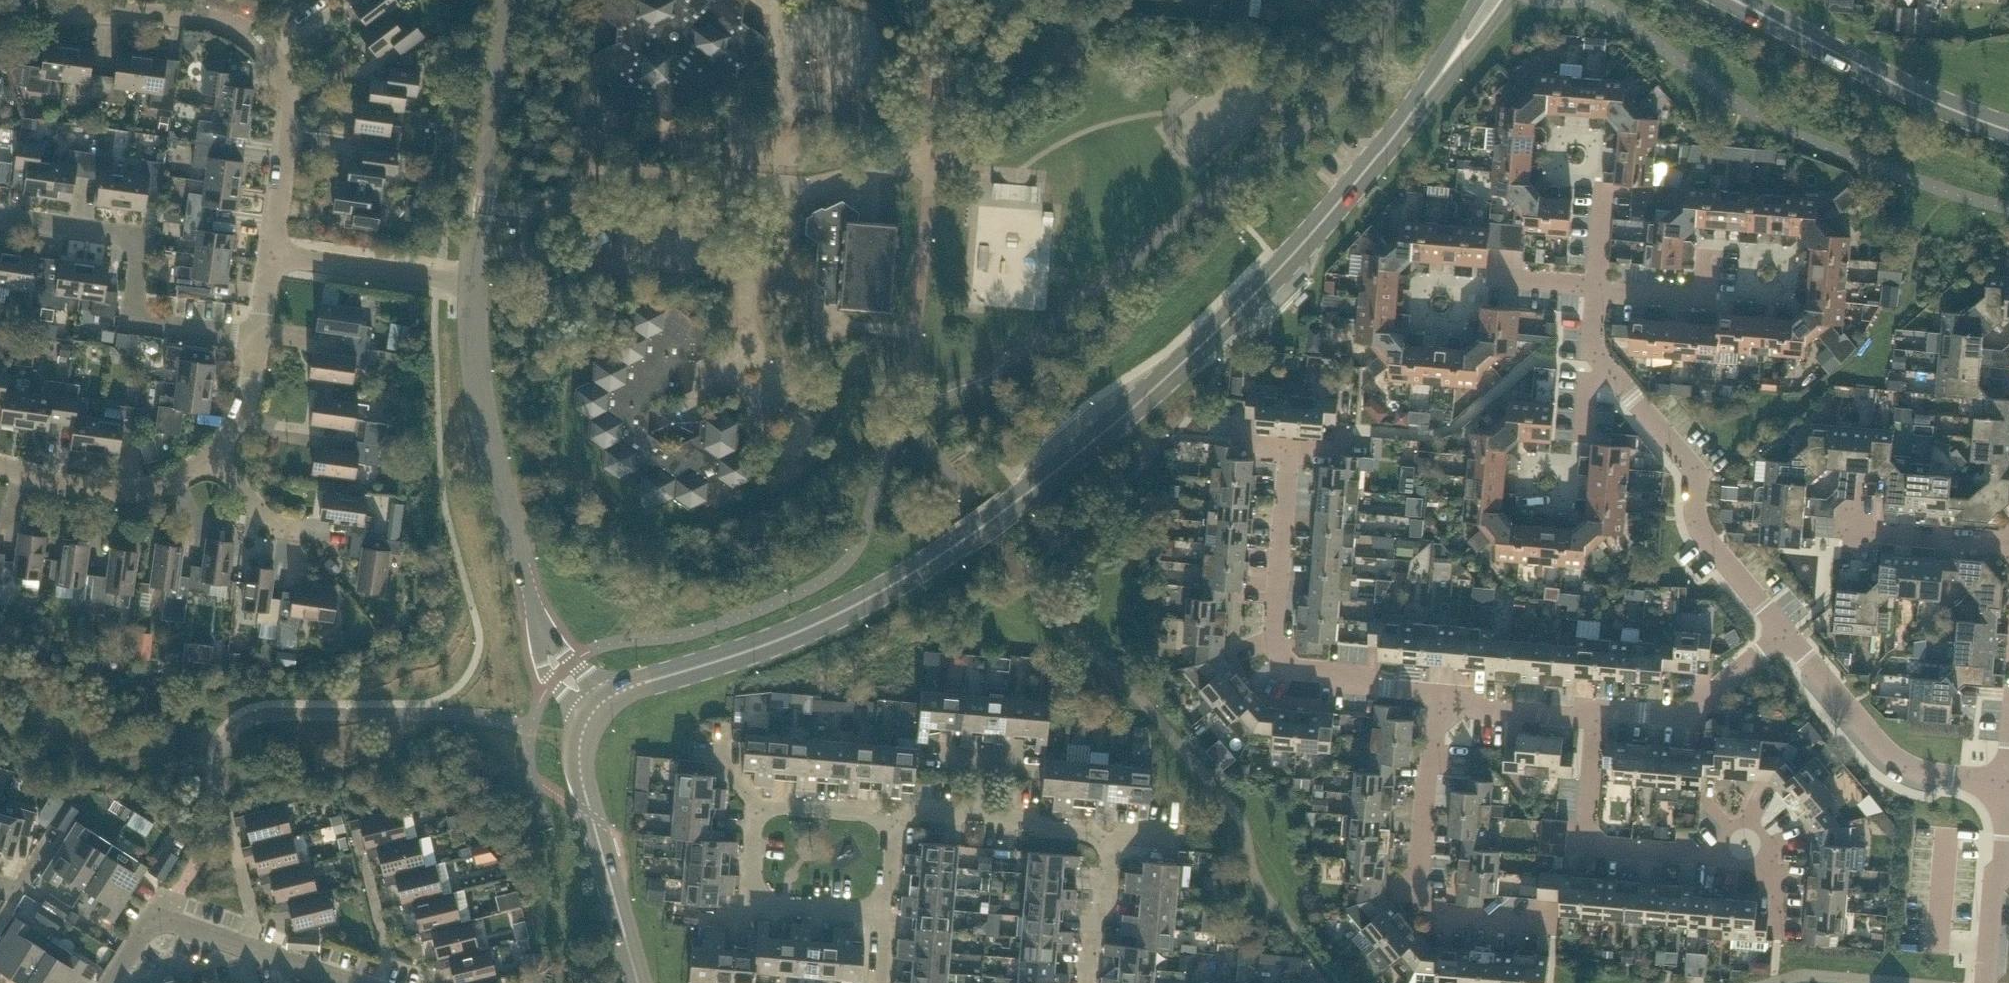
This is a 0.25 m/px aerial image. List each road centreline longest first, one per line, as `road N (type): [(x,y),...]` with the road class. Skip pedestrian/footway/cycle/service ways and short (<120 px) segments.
road 1 (tertiary): [(606,698),(803,626),(973,531),(1169,376),(1235,312),(1352,188),(1435,82)]
road 2 (residential): [(270,256),(289,95),(276,59),(247,32),(187,15),(72,13),(0,22)]
road 3 (residential): [(1783,628),(1698,526),(1699,471),(1595,351),(1597,290)]
road 4 (residential): [(1781,939),(1784,896),(1774,869),(1758,860),(1595,849),(1598,708)]
road 5 (residential): [(895,817),(758,804),(750,903),(886,916)]
road 6 (residential): [(260,339),(137,320),(145,237),(0,216)]
road 7 (residential): [(1439,691),(1304,672),(1279,647),(1293,469)]
road 8 (residential): [(1554,923),(1455,917),(1417,888),(1439,691)]
road 9 (unclassified): [(534,615),(487,422),(472,283)]
road 10 (tertiary): [(2008,130),(1739,0)]
road 11 (residential): [(112,982),(159,915),(357,982)]
road 12 (residential): [(2005,785),(1928,773),(1892,758),(1783,628)]
road 13 (unclassified): [(472,283),(509,0)]
road 14 (tertiary): [(639,982),(580,762),(586,719)]
road 15 (residential): [(211,457),(187,476),(126,495),(73,493),(0,471)]
road 16 (residential): [(1112,831),(975,812),(924,809),(895,817)]
road 17 (residential): [(1598,708),(1685,715),(1783,628)]
road 18 (unclassified): [(472,283),(270,256)]
road 19 (residential): [(1992,982),(2005,785)]
road 20 (residential): [(1439,691),(1477,706),(1574,713),(1598,708)]
road 21 (residential): [(1846,533),(2008,545)]
road 22 (residential): [(1086,982),(1112,831)]
road 23 (residential): [(1708,254),(1703,299),(1597,290)]
road 24 (residential): [(211,457),(252,402),(260,339)]
road 25 (unclassified): [(534,615),(547,672),(586,719)]

